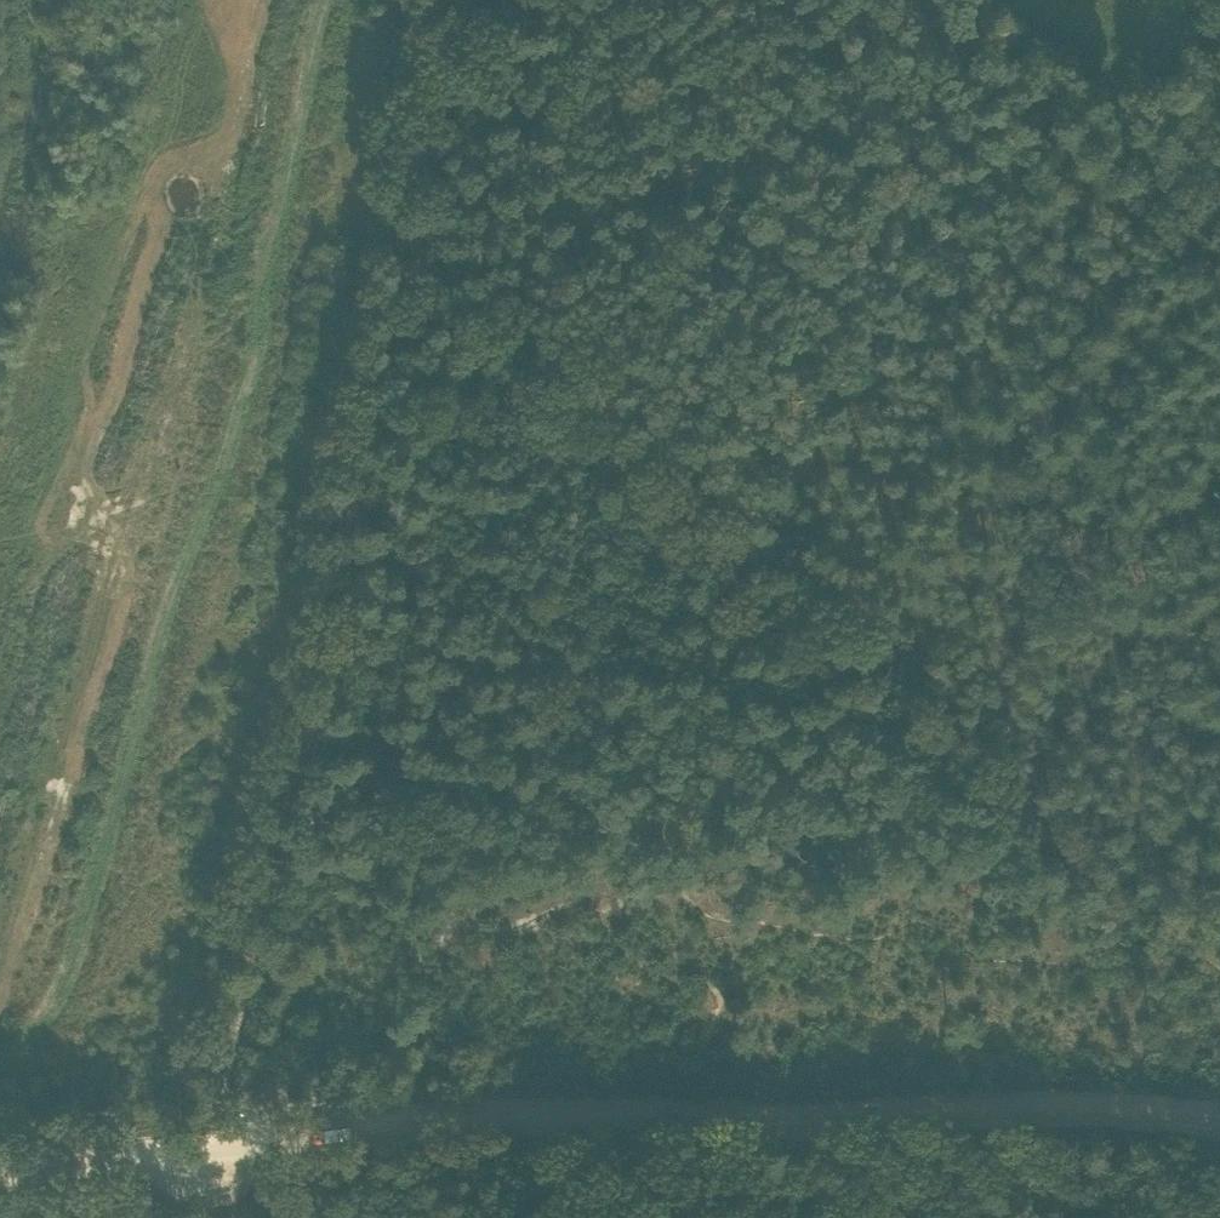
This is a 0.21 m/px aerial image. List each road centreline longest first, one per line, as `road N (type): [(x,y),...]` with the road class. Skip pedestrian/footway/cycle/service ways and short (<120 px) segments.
road 1 (track): [(447,0),(209,1152)]
road 2 (track): [(636,1112),(735,1107),(1219,1124)]
road 3 (track): [(209,1152),(418,1121),(636,1112)]
road 4 (track): [(1219,242),(1162,198),(1115,112),(1213,0)]
road 5 (unclassified): [(209,1152),(0,1173)]

